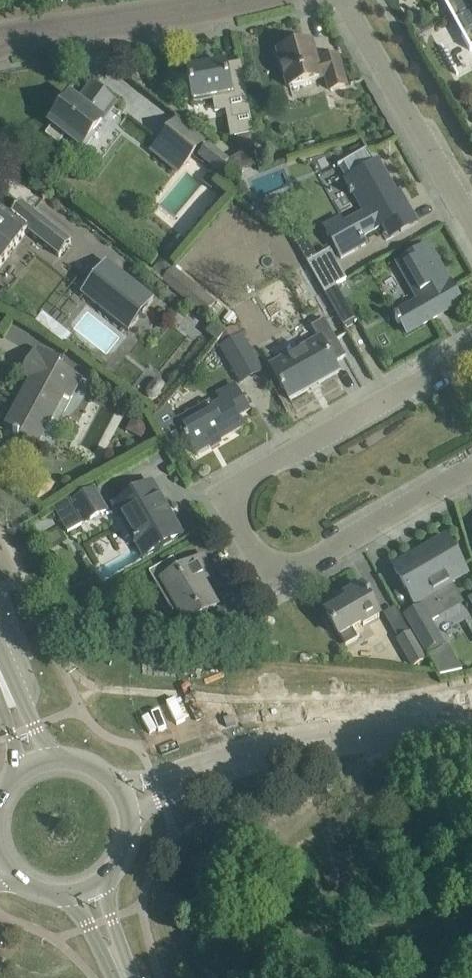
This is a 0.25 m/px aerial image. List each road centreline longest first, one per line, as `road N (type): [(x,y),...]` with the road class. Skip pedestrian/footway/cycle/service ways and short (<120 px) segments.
road 1 (residential): [(471,350),(263,469),(242,484),(235,507),(256,553),(288,566),(318,558),(471,471)]
road 2 (tertiary): [(211,767),(297,742),(471,731)]
road 3 (residential): [(471,228),(345,0)]
road 4 (unclassified): [(2,39),(235,0)]

